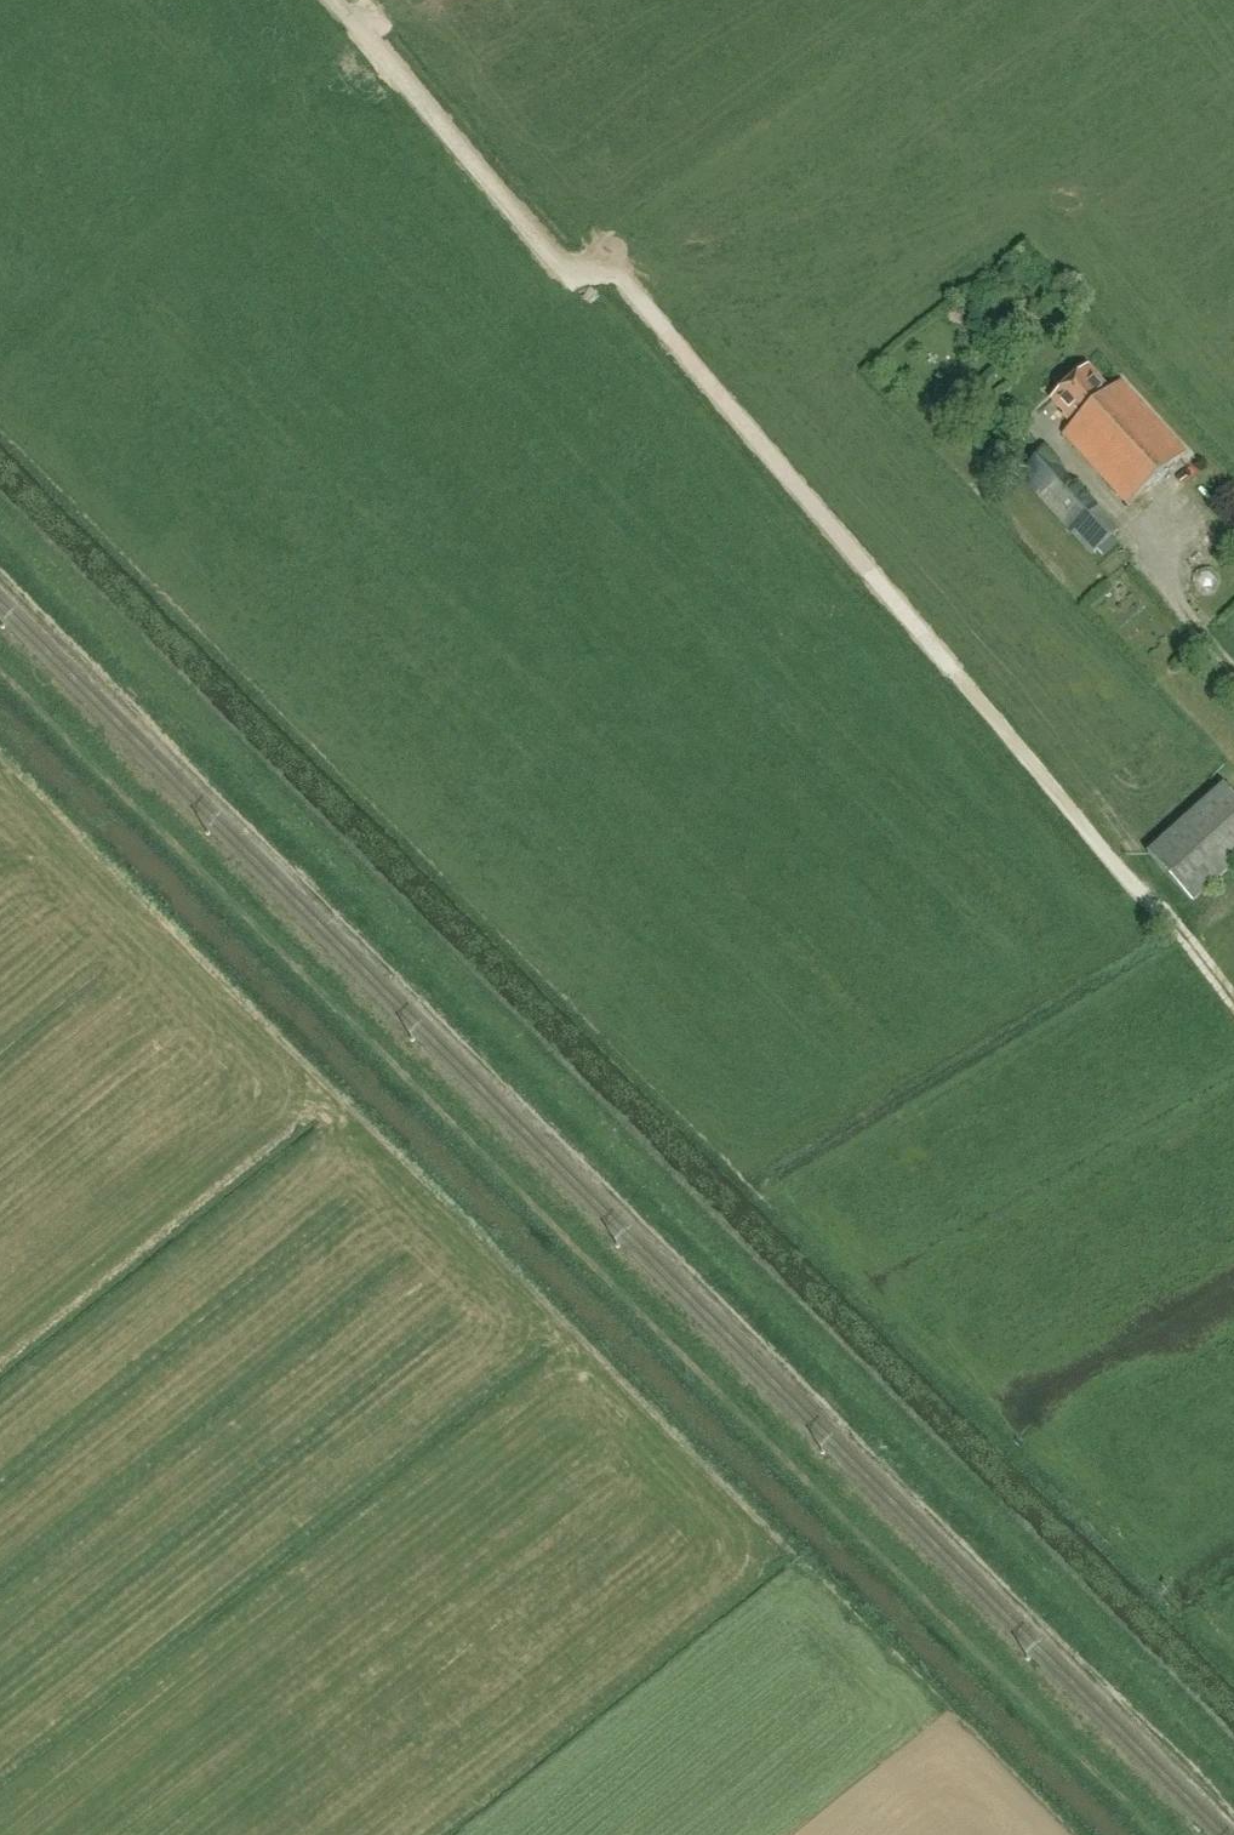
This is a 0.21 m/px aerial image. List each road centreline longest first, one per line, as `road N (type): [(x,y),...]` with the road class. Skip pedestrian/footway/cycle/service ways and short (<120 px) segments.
road 1 (track): [(339,0),(551,255),(625,281),(1233,1000)]

